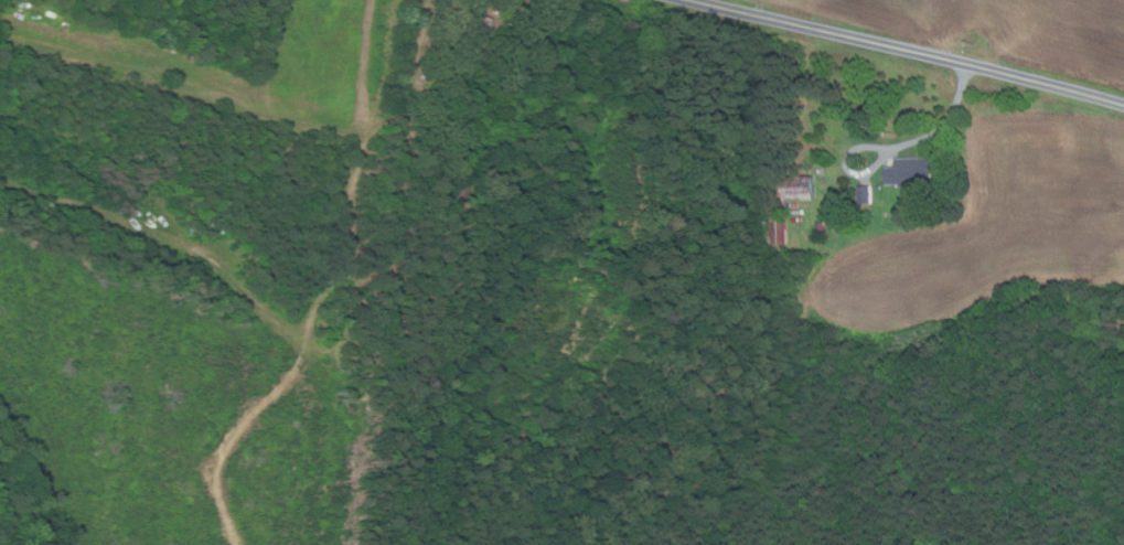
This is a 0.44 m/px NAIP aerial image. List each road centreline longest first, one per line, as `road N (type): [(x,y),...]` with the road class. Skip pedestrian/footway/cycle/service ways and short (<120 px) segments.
road 1 (residential): [(1123,103),(691,0)]

